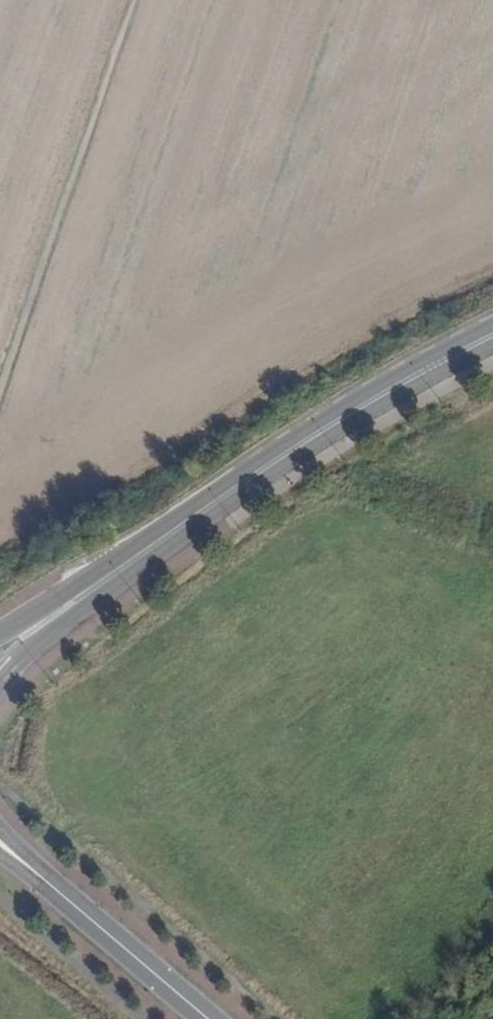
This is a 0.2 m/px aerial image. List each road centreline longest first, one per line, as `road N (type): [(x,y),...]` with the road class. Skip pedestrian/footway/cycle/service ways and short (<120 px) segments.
road 1 (secondary): [(492,335),(358,408),(83,596)]
road 2 (track): [(128,0),(0,377)]
road 3 (tertiary): [(17,857),(208,1018)]

